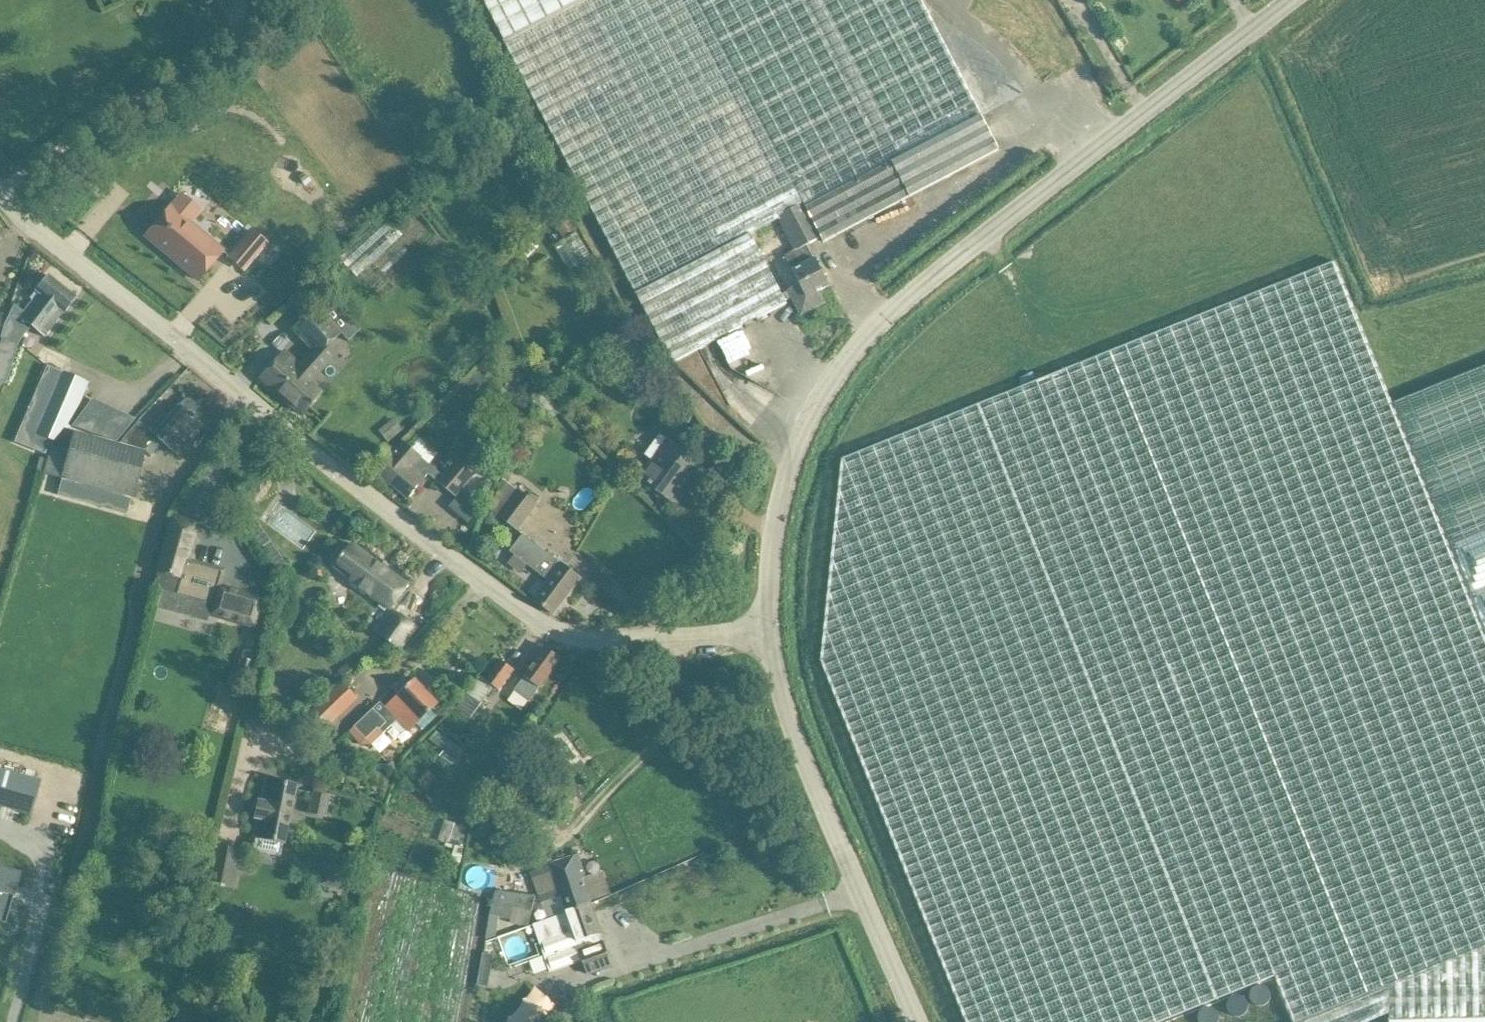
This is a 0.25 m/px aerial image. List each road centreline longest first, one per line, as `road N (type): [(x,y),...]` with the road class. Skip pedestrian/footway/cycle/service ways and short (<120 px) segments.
road 1 (unclassified): [(770,629),(604,641),(554,630),(0,194)]
road 2 (tertiary): [(770,629),(769,562),(791,473),(829,384),(895,305),(1290,0)]
road 3 (tertiary): [(917,1021),(811,777),(770,629)]

